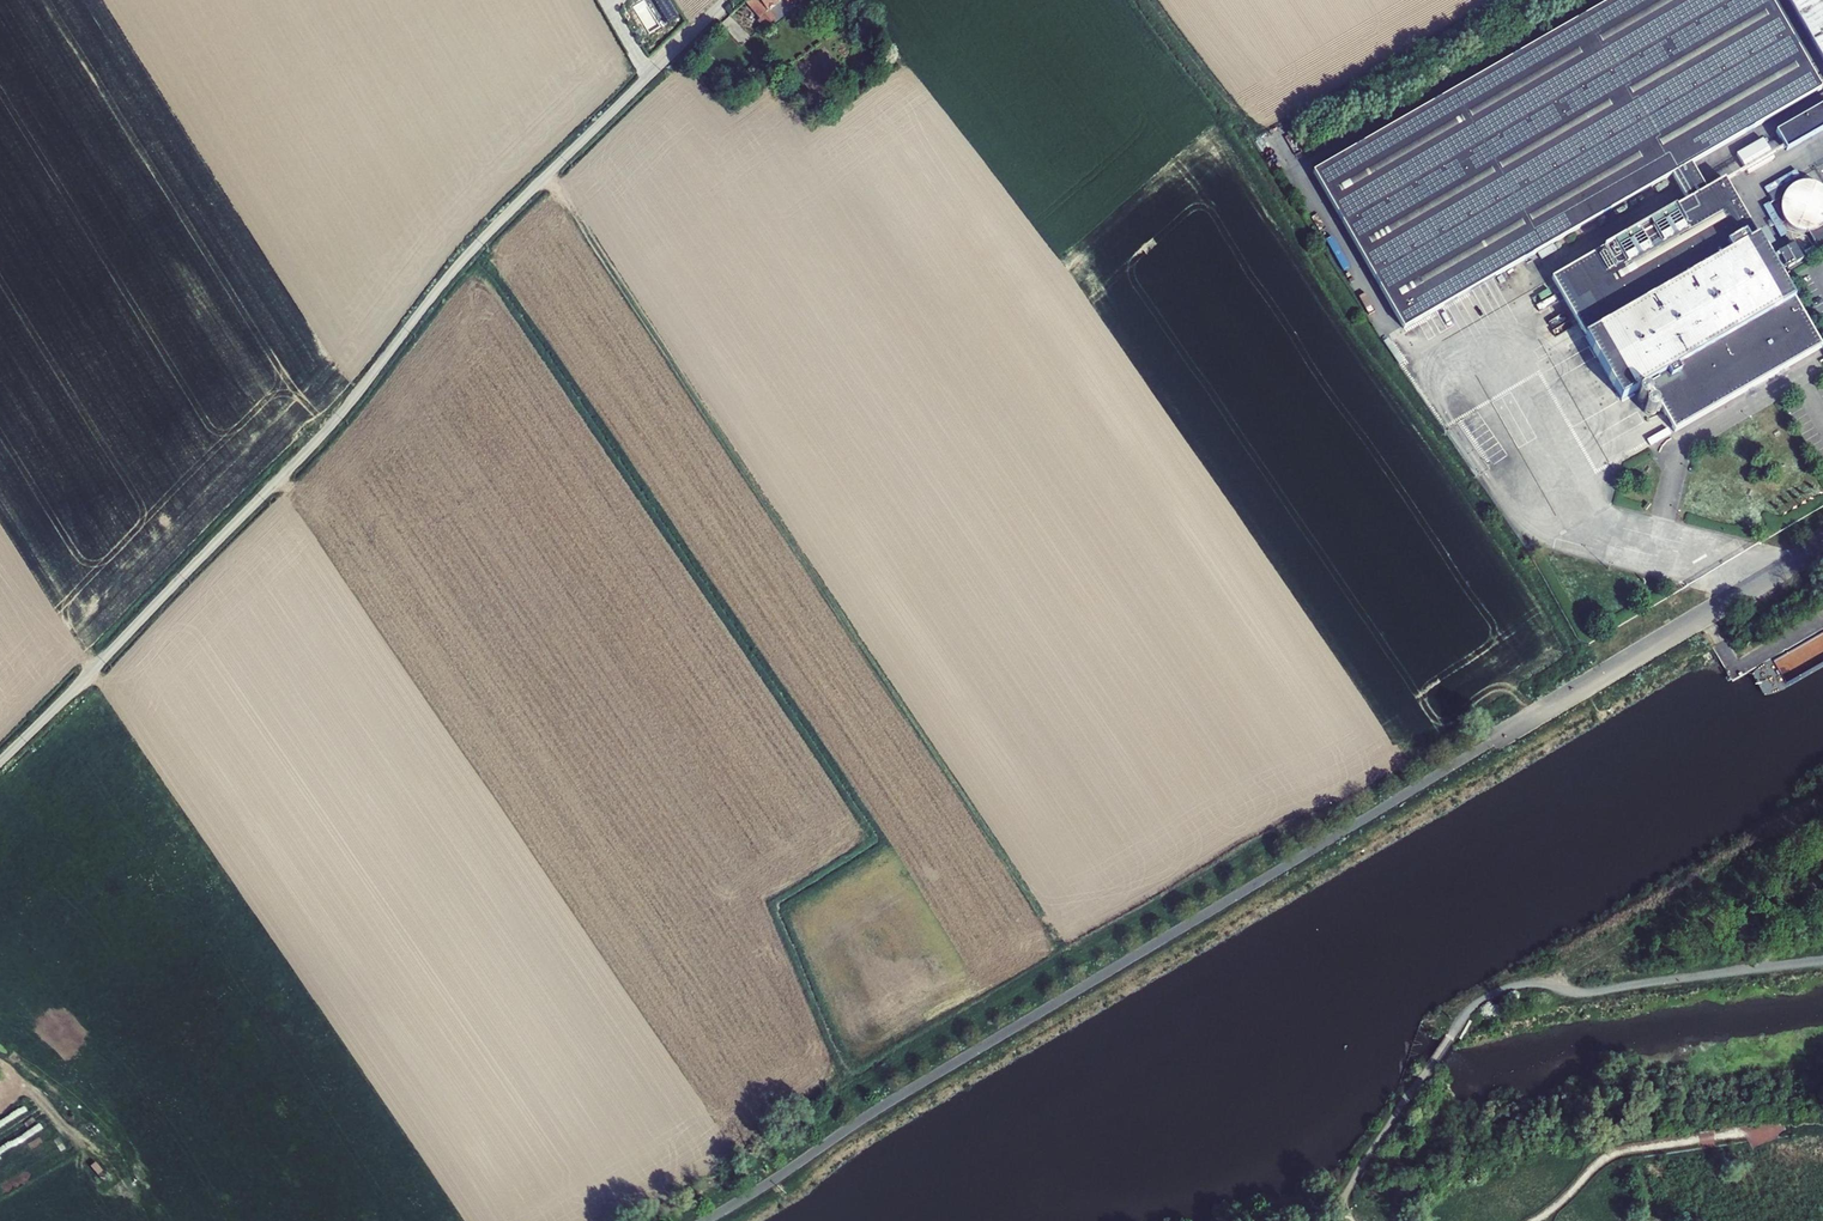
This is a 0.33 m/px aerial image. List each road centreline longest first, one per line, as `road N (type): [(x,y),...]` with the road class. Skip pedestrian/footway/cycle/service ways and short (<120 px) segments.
road 1 (unclassified): [(0,764),(274,486),(488,233),(728,0)]
road 2 (unclassified): [(1822,543),(1498,735)]

